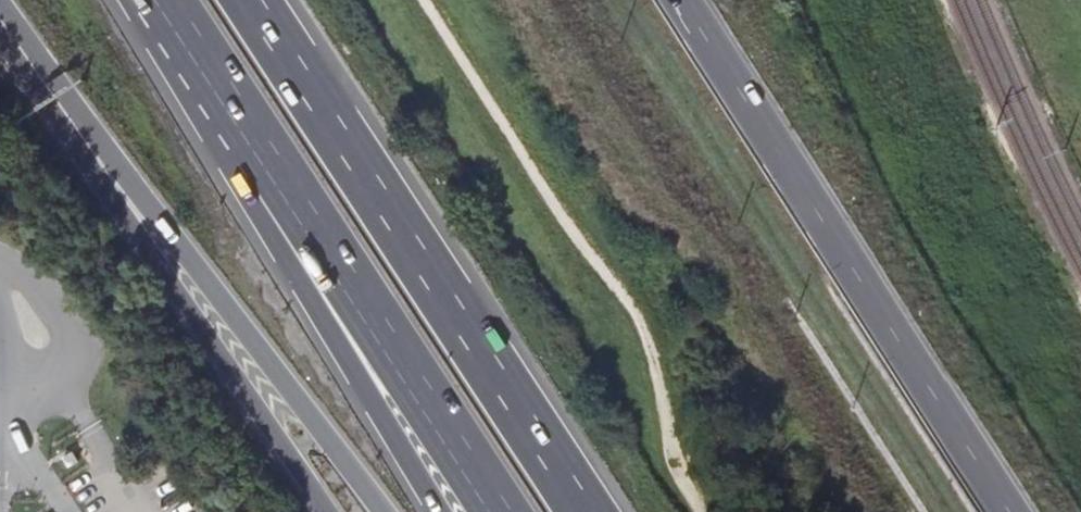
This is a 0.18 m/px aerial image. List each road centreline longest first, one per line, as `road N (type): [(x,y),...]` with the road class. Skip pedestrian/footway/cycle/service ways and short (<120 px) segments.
road 1 (motorway): [(584,511),(247,0)]
road 2 (primary): [(1017,511),(684,0)]
road 3 (motorway): [(32,67),(68,93),(383,511)]
road 4 (motorway): [(32,67),(50,107),(329,511)]
road 5 (motorway): [(211,70),(511,511)]
road 6 (motorway): [(211,70),(450,511)]

